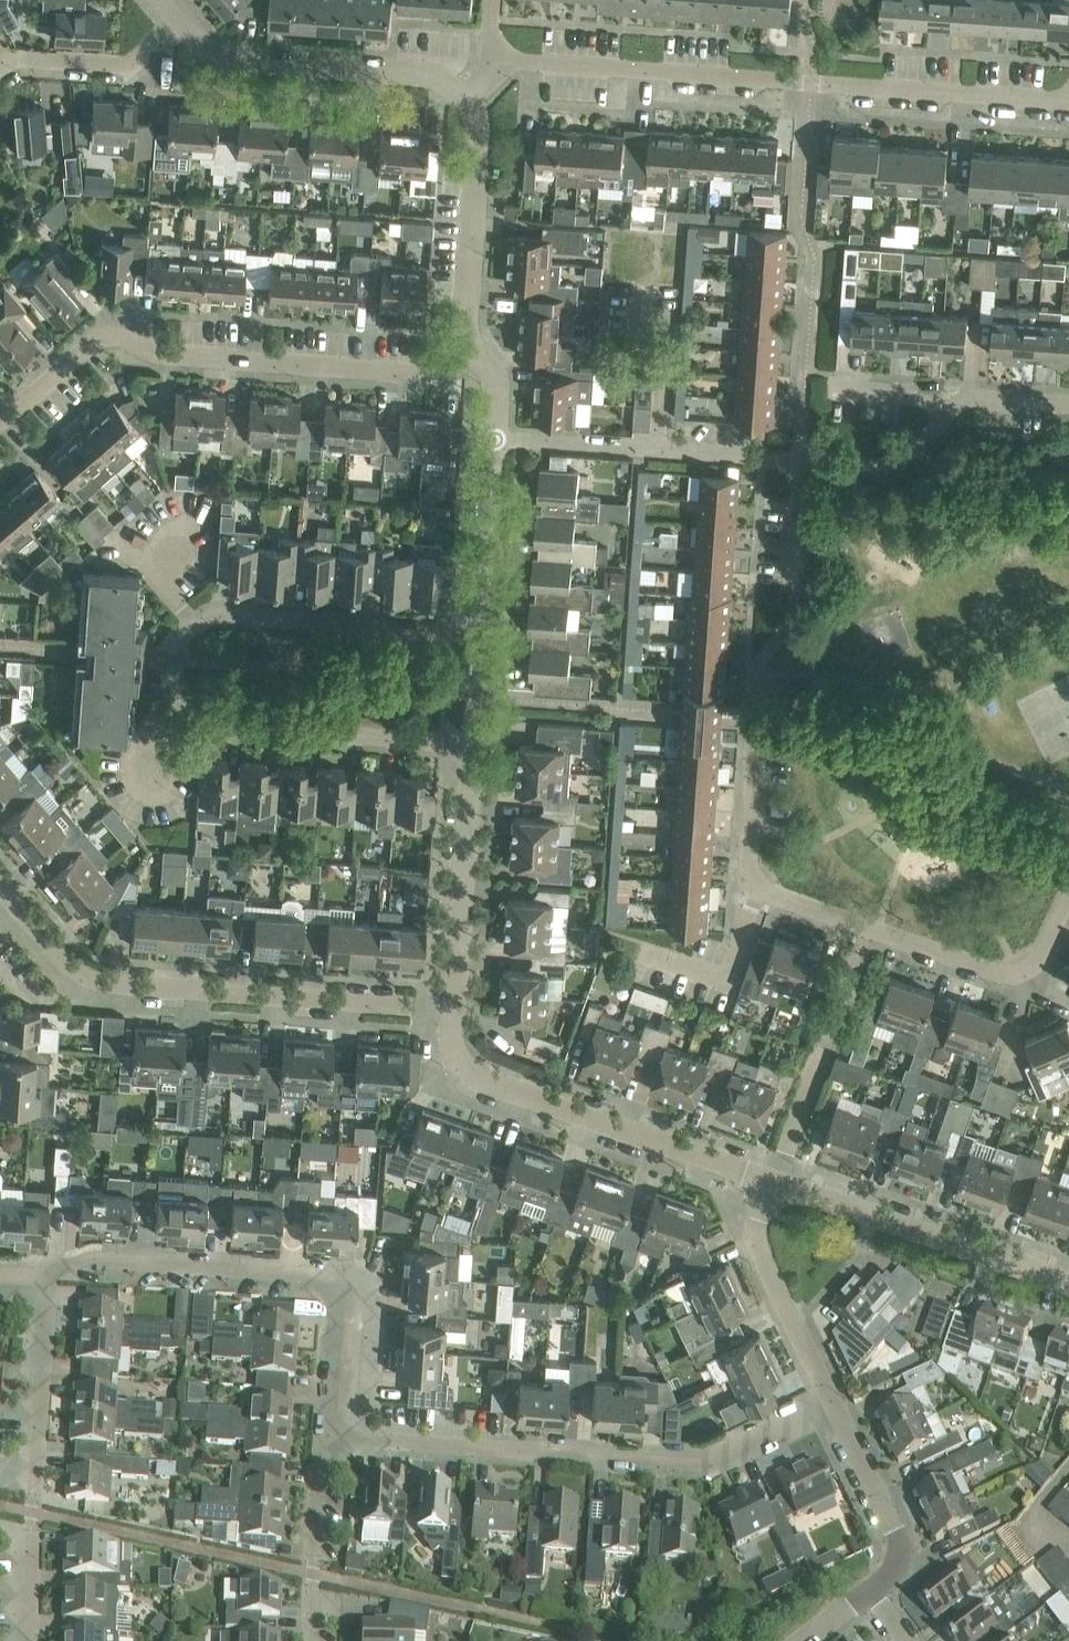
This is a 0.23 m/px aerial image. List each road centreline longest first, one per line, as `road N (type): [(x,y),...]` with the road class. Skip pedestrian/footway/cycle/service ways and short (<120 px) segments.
road 1 (residential): [(480,635),(218,617),(183,637),(176,659),(181,690),(209,723),(472,745)]
road 2 (residential): [(1068,102),(498,66)]
road 3 (residential): [(0,421),(96,339),(112,336),(170,356),(433,375),(471,345)]
road 4 (residential): [(753,758),(750,874),(772,894),(995,974),(1021,975),(1042,952),(1068,891)]
road 5 (residential): [(832,1401),(701,1465),(383,1443),(356,1432)]
road 6 (residential): [(454,1008),(114,984),(74,968),(21,910)]
road 7 (residential): [(356,1432),(348,1410),(354,1327),(343,1299),(315,1275),(95,1259),(48,1278)]
road 8 (residential): [(775,1182),(483,1080),(456,1052),(454,1008)]
road 9 (residential): [(29,1640),(48,1278)]
road 10 (residential): [(1068,1284),(775,1182)]
road 11 (residential): [(802,461),(495,438)]
road 12 (residential): [(463,99),(442,80),(416,73),(220,57),(181,21)]
road 13 (residential): [(454,1008),(472,745)]
road 14 (residential): [(471,345),(465,332),(480,131),(463,99)]
road 15 (residential): [(832,1401),(760,1254),(775,1182)]
road 16 (residential): [(314,1640),(323,1452),(356,1432)]
road 17 (residential): [(870,1591),(891,1575),(900,1543),(832,1401)]
road 18 (residential): [(0,71),(16,57),(132,64),(181,21)]
road 19 (residential): [(480,635),(495,438)]
road 20 (residential): [(949,415),(901,459),(878,467),(802,461)]
road 21 (residential): [(775,1182),(823,1048)]
road 22 (residential): [(802,461),(798,591)]
road 23 (residential): [(1068,405),(979,397),(949,415)]
road 24 (residential): [(949,415),(912,395),(833,389)]

